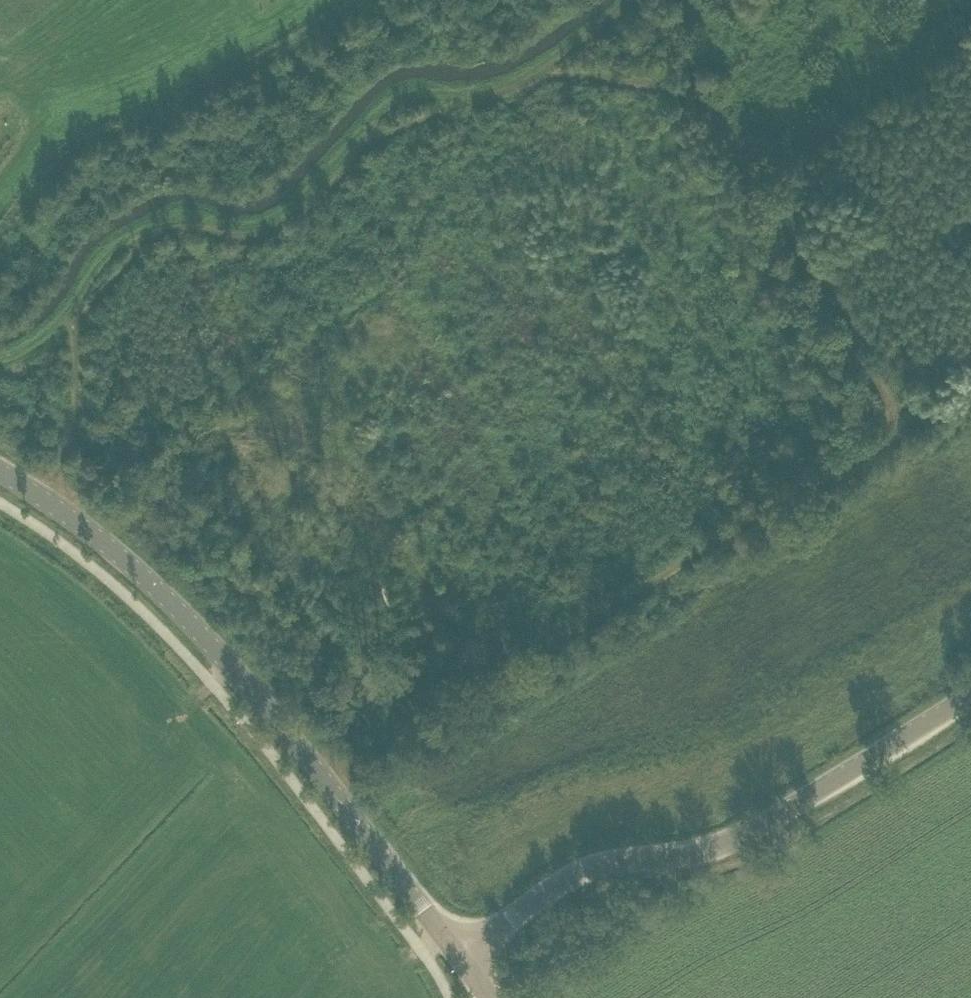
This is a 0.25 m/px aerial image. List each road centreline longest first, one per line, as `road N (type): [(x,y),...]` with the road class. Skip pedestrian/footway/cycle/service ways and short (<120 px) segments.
road 1 (track): [(540,69),(678,87),(708,112),(892,422),(884,441),(303,798)]
road 2 (tertiary): [(458,957),(313,763),(183,615),(93,534),(0,470)]
road 3 (track): [(0,355),(62,324),(108,255),(161,219),(244,228),(299,201),(377,115),(427,90),(484,94),(540,69)]
road 4 (unclassified): [(458,957),(585,871),(739,840),(970,697)]

